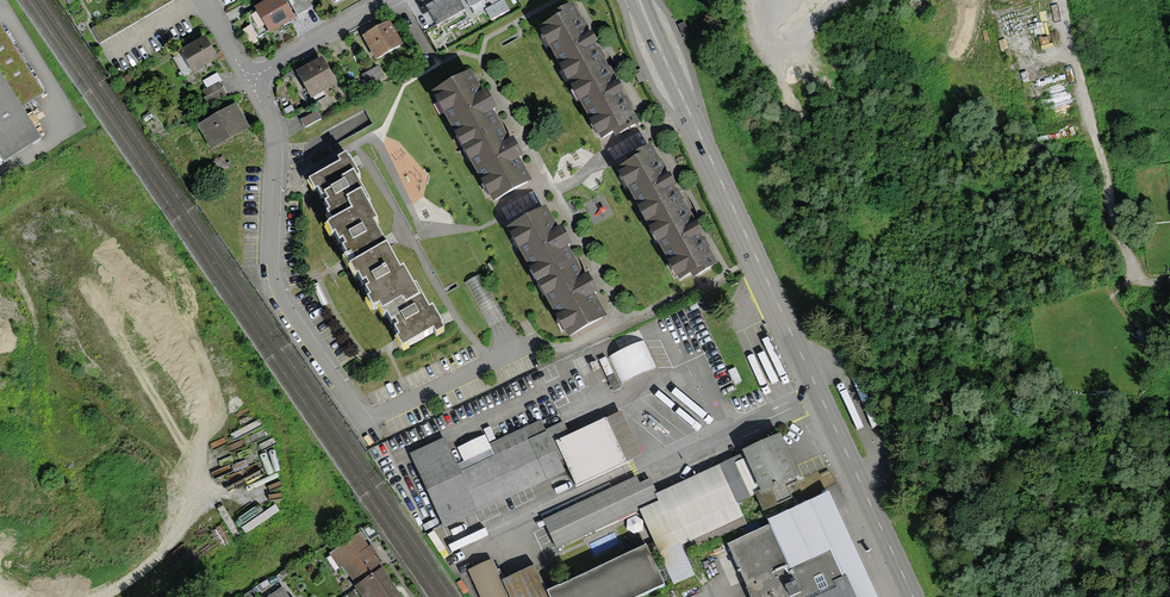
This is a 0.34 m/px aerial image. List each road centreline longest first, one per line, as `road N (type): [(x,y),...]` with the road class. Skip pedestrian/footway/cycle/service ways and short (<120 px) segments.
road 1 (primary): [(912,596),(638,0)]
road 2 (residential): [(249,81),(275,127),(278,264),(287,295),(365,405),(385,417),(408,412),(515,348)]
road 3 (track): [(1059,0),(1141,281)]
road 4 (residential): [(387,0),(249,81)]

